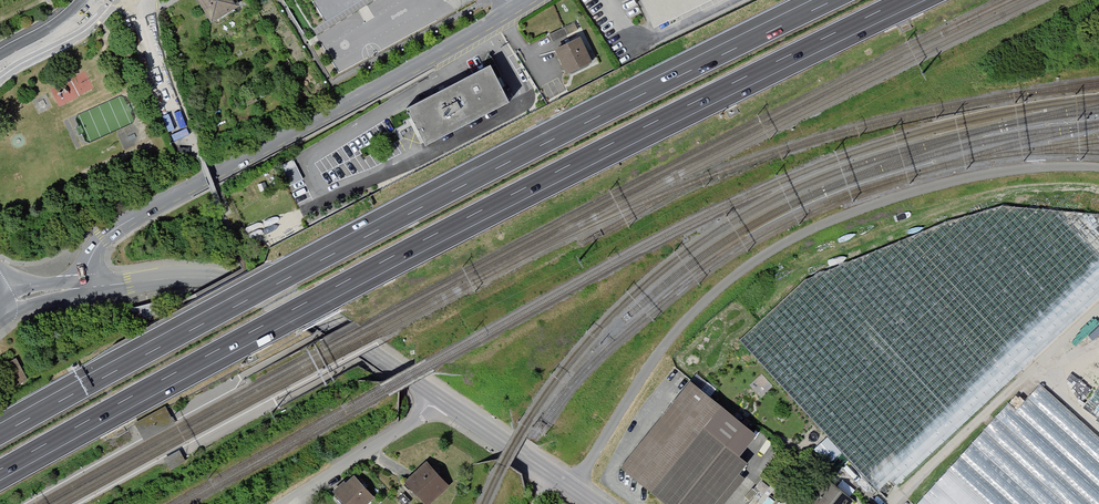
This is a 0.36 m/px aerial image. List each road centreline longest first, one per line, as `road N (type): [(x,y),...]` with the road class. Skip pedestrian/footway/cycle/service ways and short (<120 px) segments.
road 1 (motorway): [(0,470),(439,233),(903,0)]
road 2 (motorway): [(833,0),(425,205),(0,435)]
road 3 (tertiary): [(526,0),(121,225),(96,247),(82,288)]
road 4 (tertiary): [(82,288),(191,277),(244,284),(280,296),(437,397)]
road 5 (unclassified): [(437,397),(410,424),(278,503)]
road 6 (tertiary): [(437,397),(596,503)]

